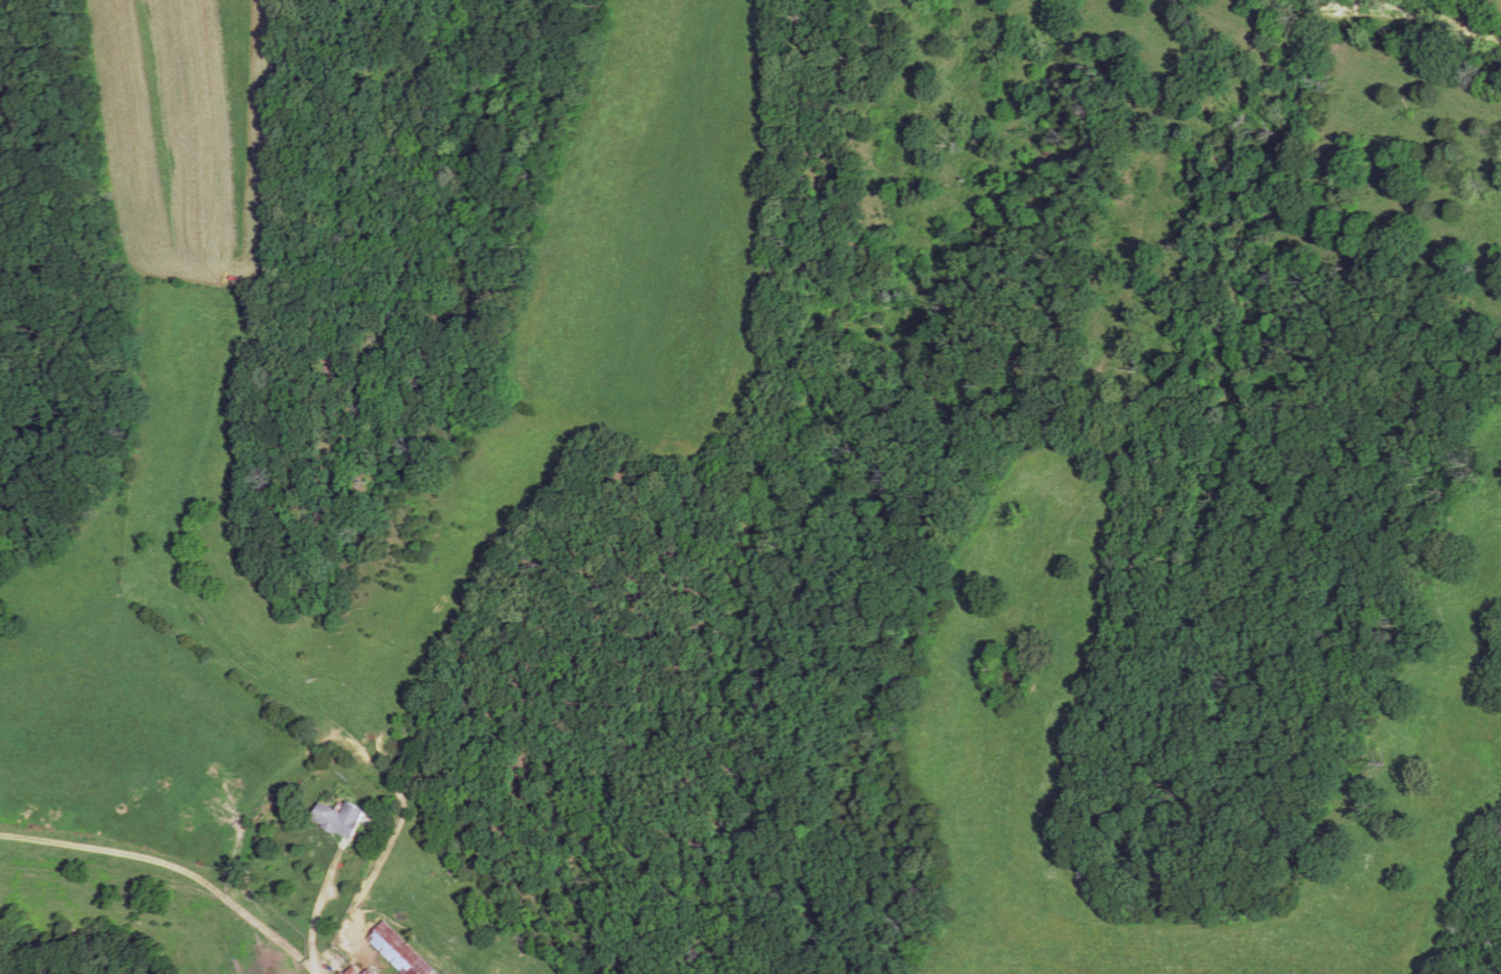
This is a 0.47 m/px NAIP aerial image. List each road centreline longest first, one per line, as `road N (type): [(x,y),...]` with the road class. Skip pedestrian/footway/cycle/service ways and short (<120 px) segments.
road 1 (residential): [(0,830),(153,846),(232,879),(290,925),(313,973)]

